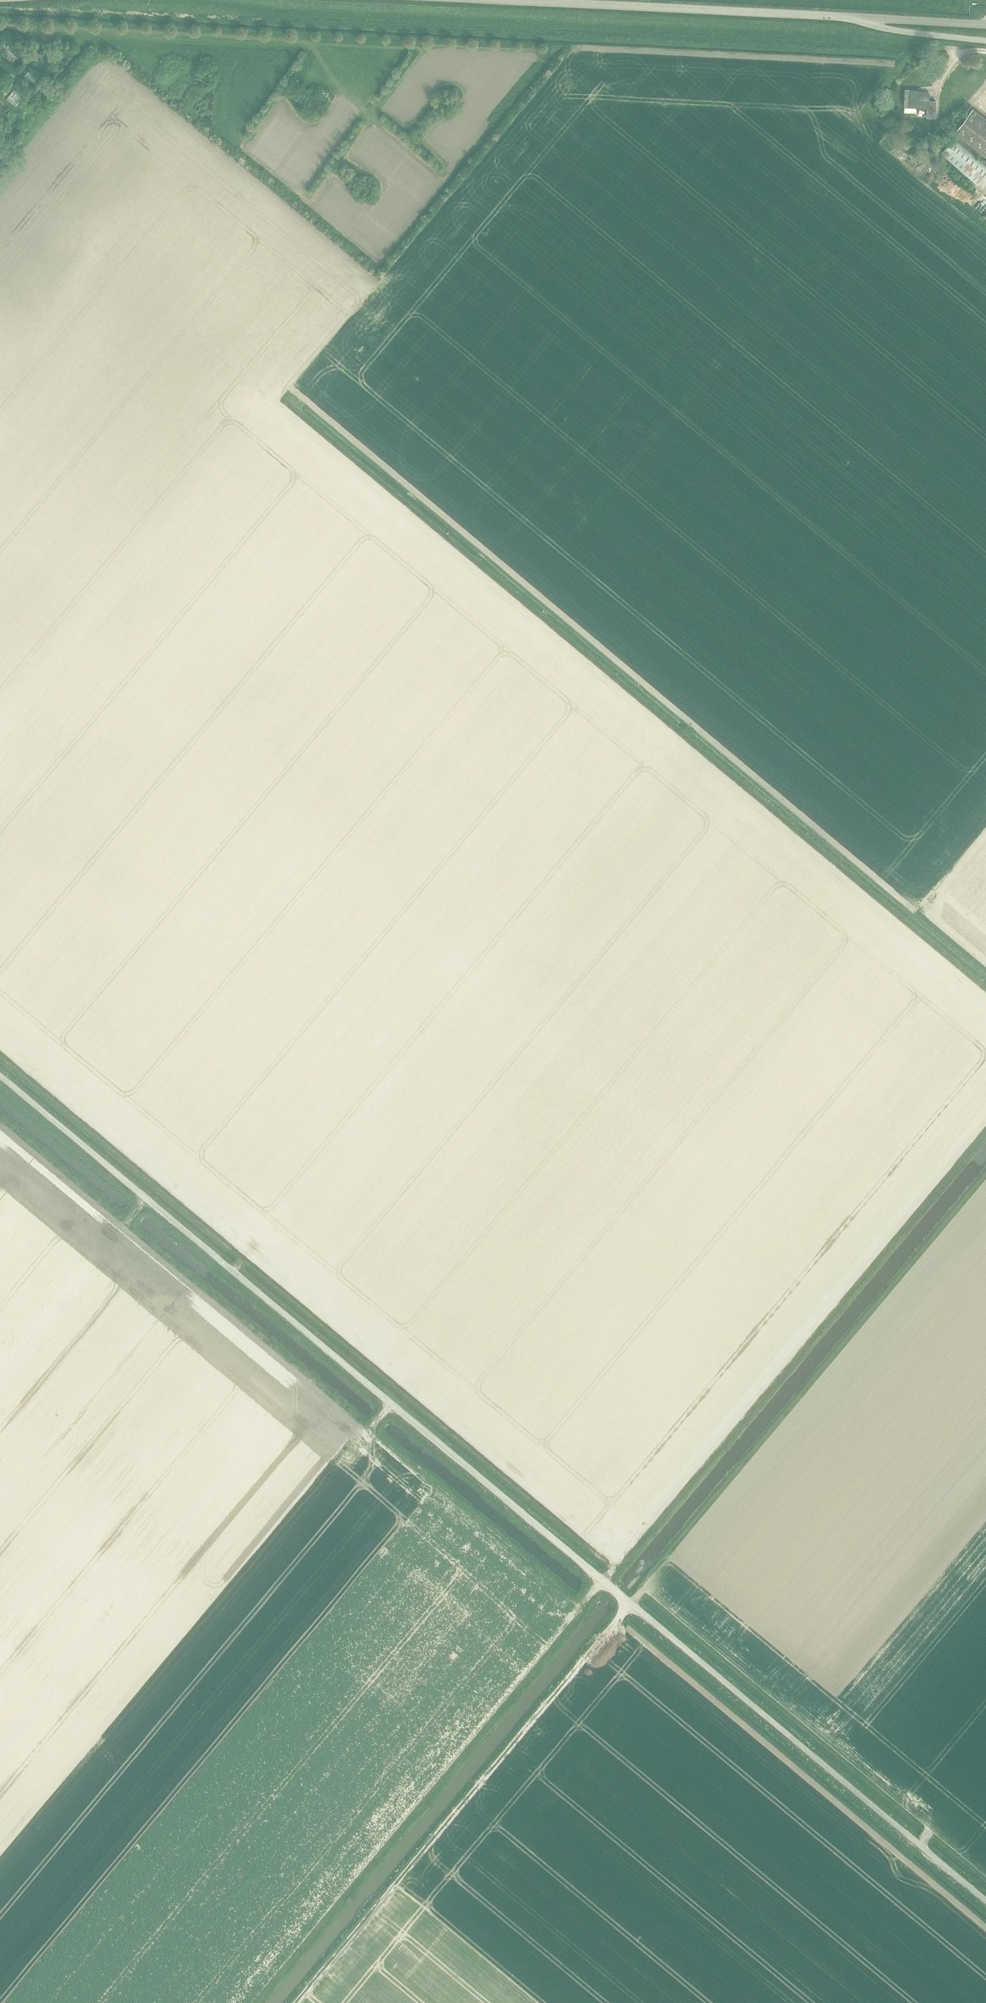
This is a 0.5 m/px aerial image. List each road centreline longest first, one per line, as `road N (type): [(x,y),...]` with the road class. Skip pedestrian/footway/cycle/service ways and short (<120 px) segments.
road 1 (unclassified): [(985,1901),(0,1074)]
road 2 (unclassified): [(852,17),(504,0)]
road 3 (unclassified): [(985,42),(888,30),(852,17)]
road 4 (unclassified): [(985,24),(852,17)]

